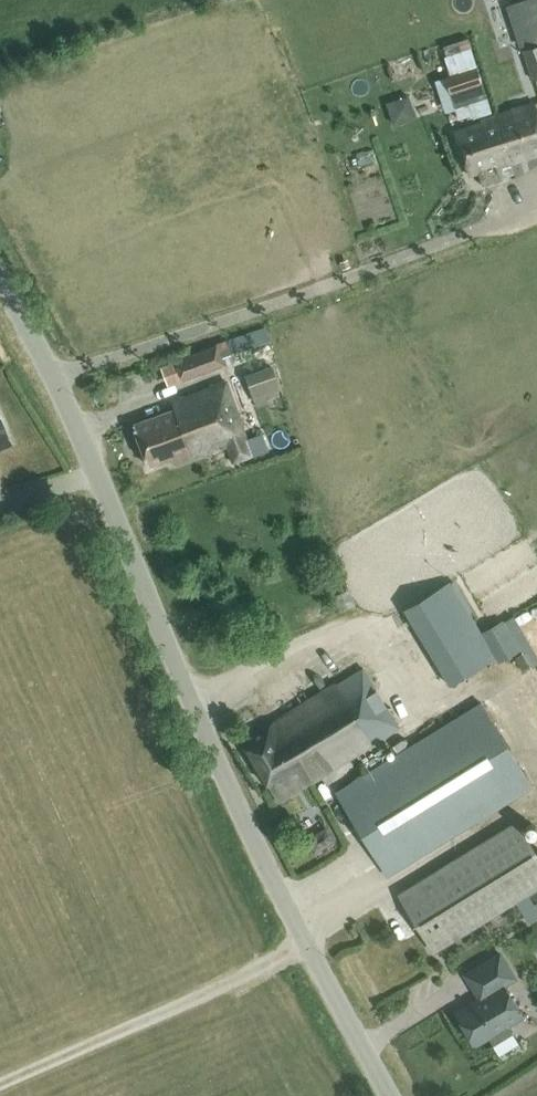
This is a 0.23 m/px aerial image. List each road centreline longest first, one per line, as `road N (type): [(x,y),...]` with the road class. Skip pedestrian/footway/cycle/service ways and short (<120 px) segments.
road 1 (unclassified): [(392,1095),(231,789),(96,468),(0,276)]
road 2 (track): [(0,1088),(314,954)]

